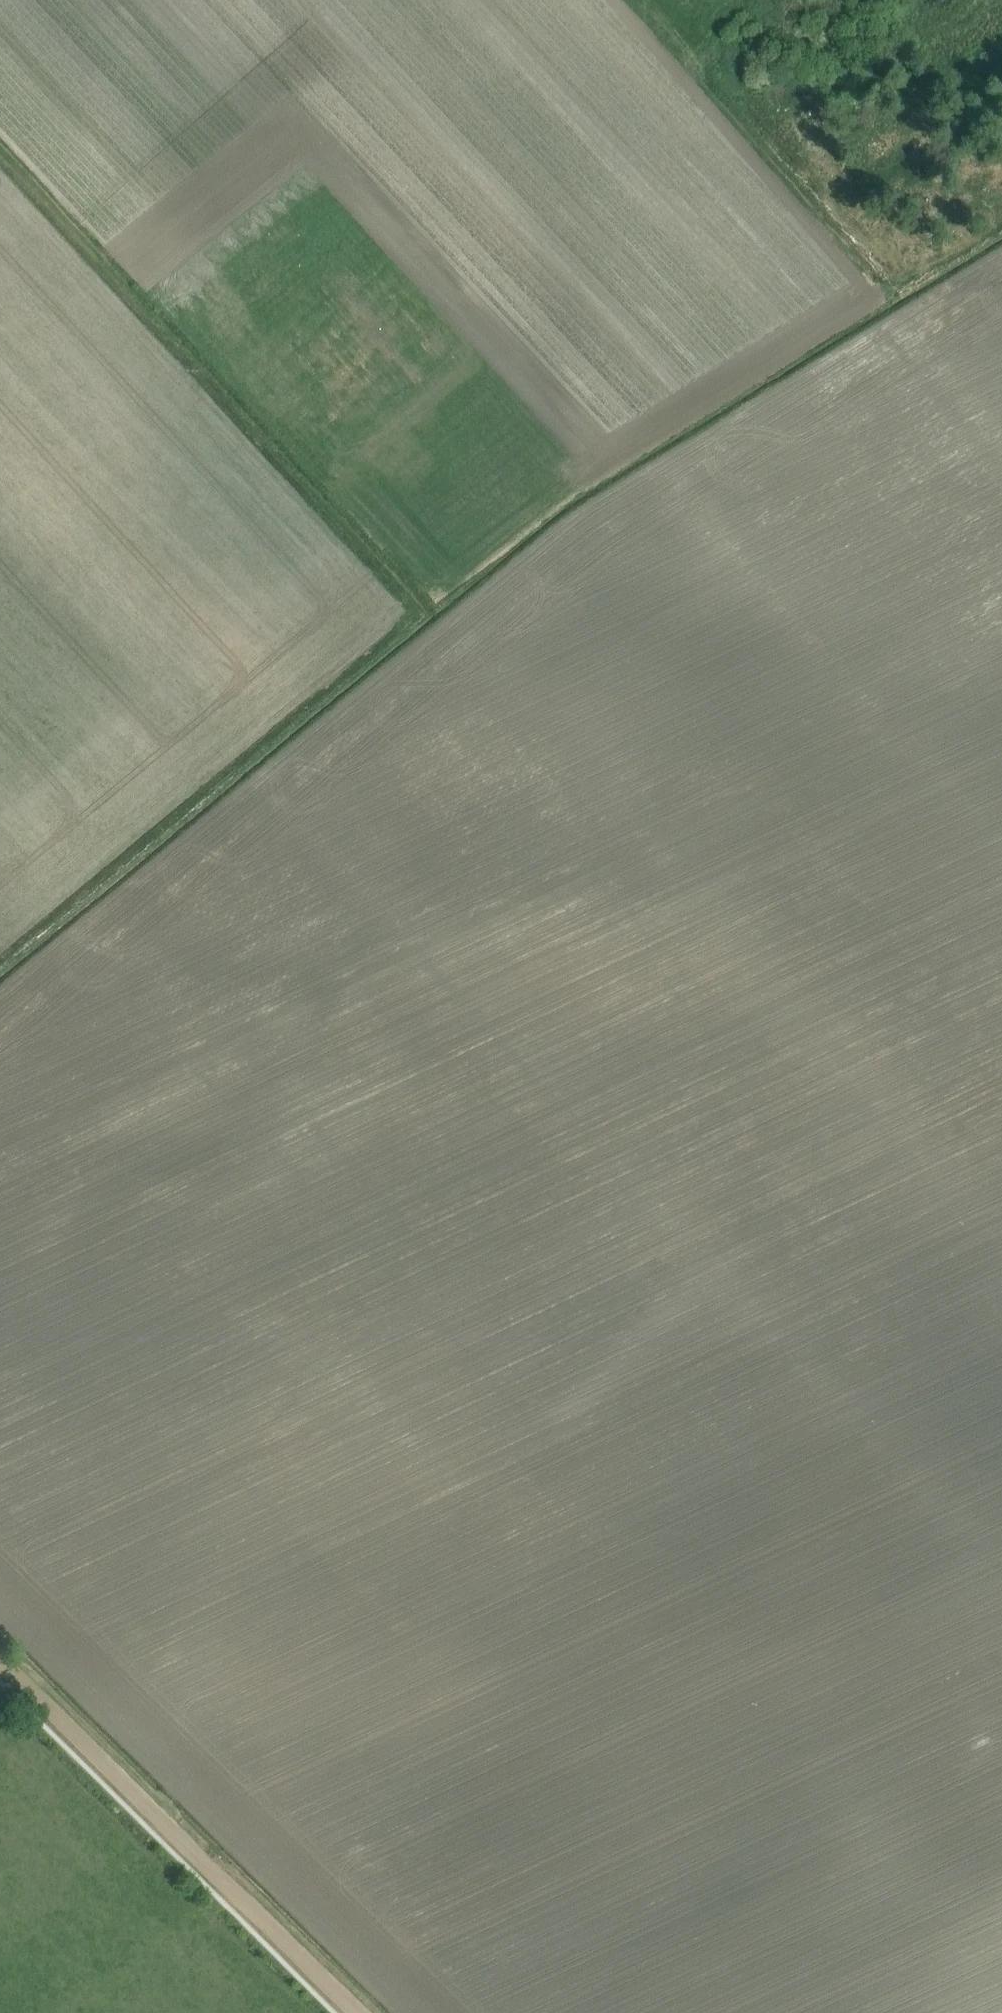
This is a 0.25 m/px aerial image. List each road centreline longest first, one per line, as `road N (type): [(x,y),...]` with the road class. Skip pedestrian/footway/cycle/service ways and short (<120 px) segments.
road 1 (track): [(0,1663),(354,2012)]

